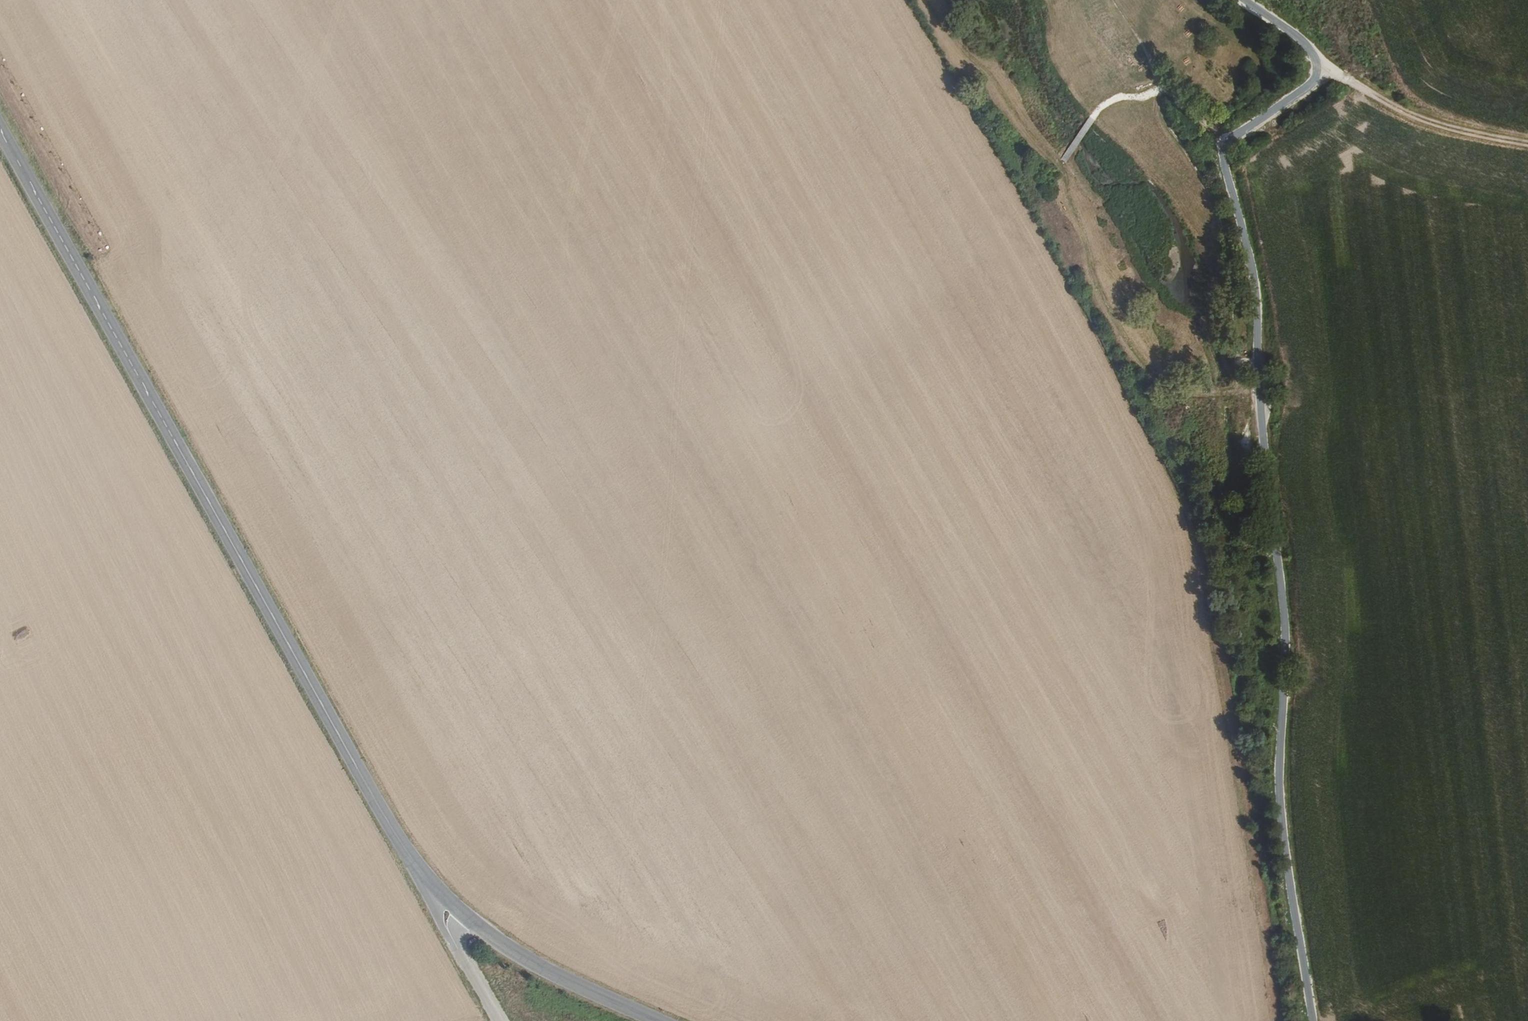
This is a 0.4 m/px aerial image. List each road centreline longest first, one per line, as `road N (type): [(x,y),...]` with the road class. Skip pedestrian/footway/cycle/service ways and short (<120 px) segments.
road 1 (track): [(1225,145),(1255,289),(1285,633),(1279,782),(1313,1020)]
road 2 (tertiary): [(436,888),(388,822),(0,131)]
road 3 (track): [(1195,396),(1223,391),(1239,368),(1235,307),(1221,220),(1167,121),(1162,85)]
road 4 (track): [(1527,144),(1420,118),(1317,64)]
road 5 (tertiary): [(656,1020),(524,958),(460,912)]
road 6 (track): [(1225,145),(1310,85),(1317,64)]

